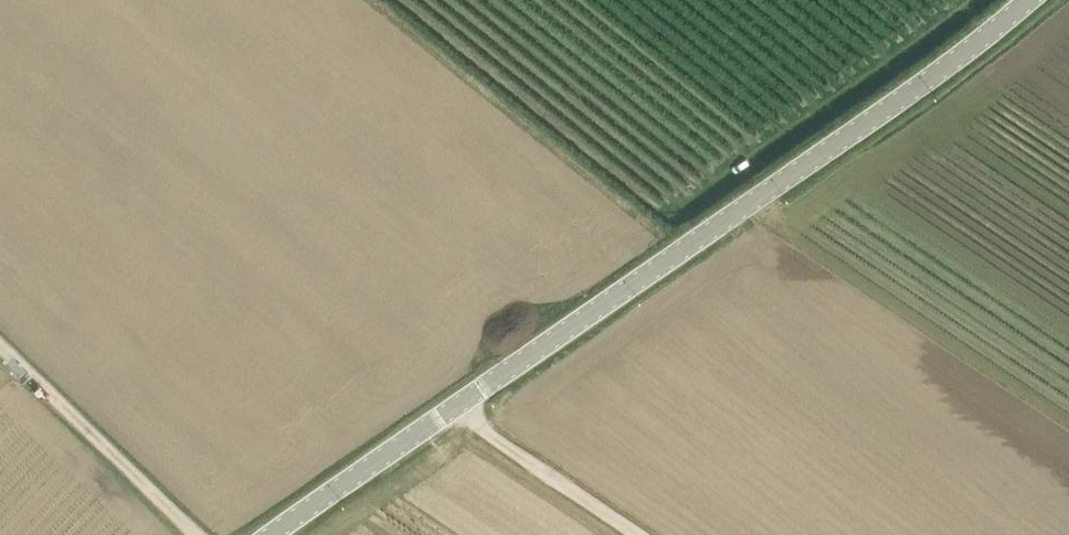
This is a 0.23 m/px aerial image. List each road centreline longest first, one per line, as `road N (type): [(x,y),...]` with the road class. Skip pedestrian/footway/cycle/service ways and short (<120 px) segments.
road 1 (tertiary): [(274,534),(912,90),(1028,0)]
road 2 (track): [(195,534),(0,350)]
road 3 (track): [(452,408),(637,534)]

